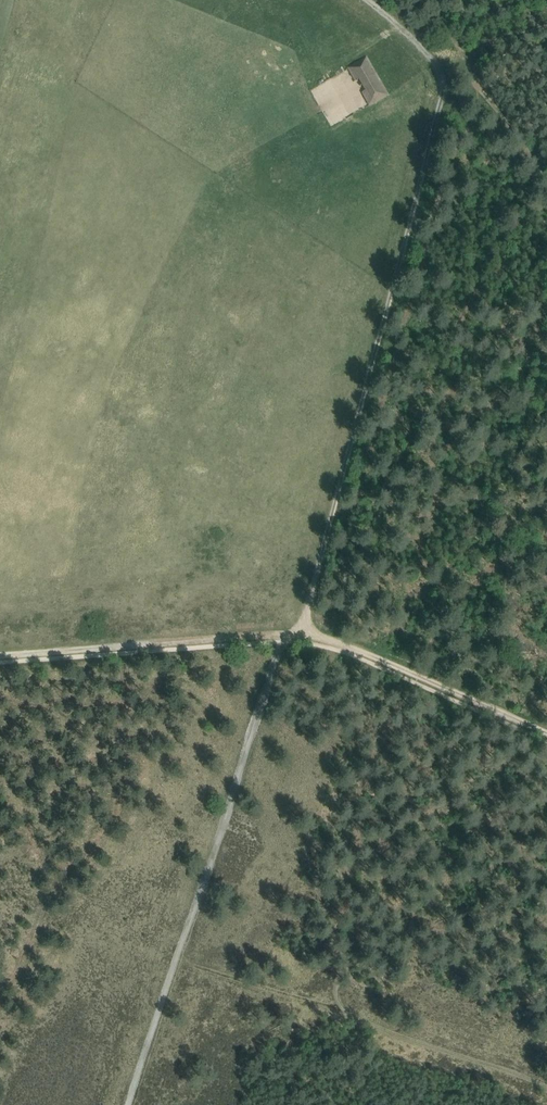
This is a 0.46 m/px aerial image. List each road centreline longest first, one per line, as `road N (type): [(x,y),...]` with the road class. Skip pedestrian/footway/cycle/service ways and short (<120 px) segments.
road 1 (track): [(301,644),(460,60)]
road 2 (track): [(546,734),(331,640),(0,657)]
road 3 (track): [(130,1104),(278,637)]
road 4 (track): [(460,60),(546,172)]

